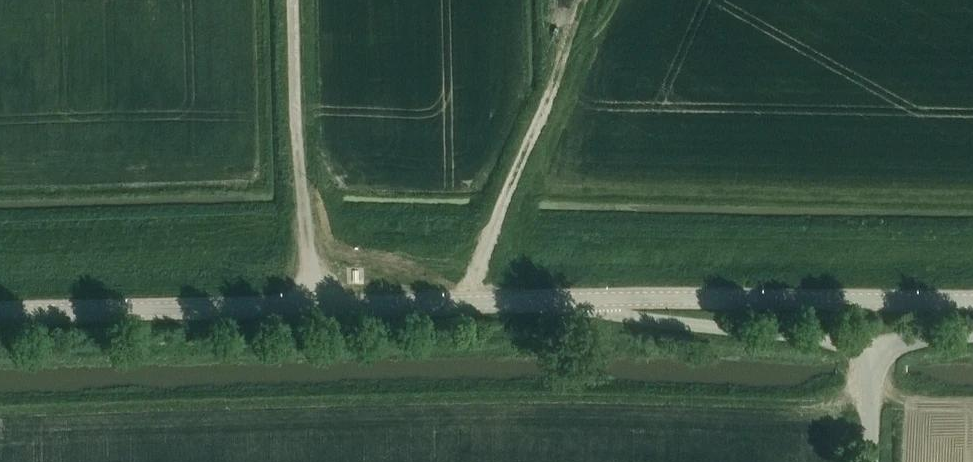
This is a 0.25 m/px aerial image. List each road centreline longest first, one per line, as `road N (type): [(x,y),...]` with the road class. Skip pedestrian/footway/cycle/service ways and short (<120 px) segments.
road 1 (tertiary): [(487,296),(972,298)]
road 2 (tertiary): [(487,296),(871,342)]
road 3 (tertiary): [(0,309),(314,299)]
road 4 (unclassified): [(314,299),(294,126),(292,0)]
road 5 (tertiary): [(314,299),(487,296)]

